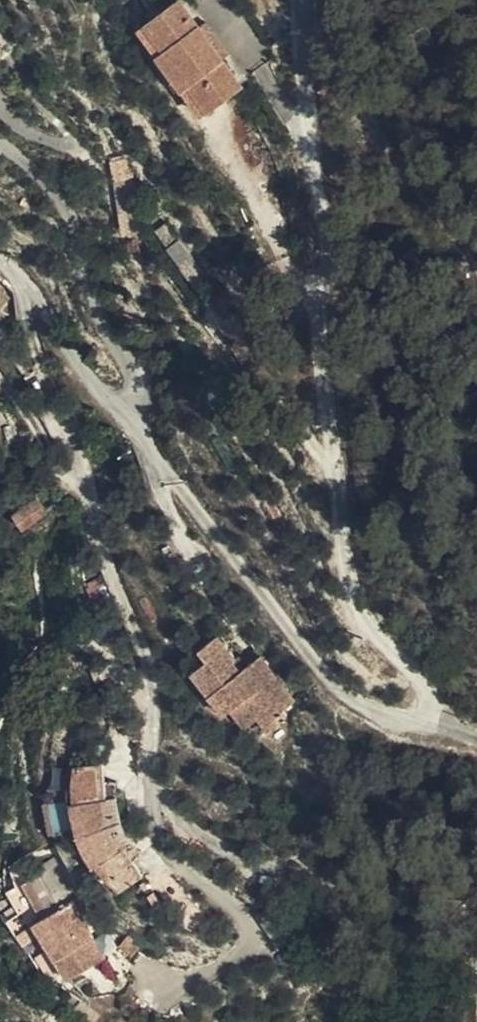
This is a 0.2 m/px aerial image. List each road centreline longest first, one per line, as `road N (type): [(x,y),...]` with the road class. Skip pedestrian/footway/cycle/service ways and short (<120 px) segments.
road 1 (track): [(323,279),(299,0)]

